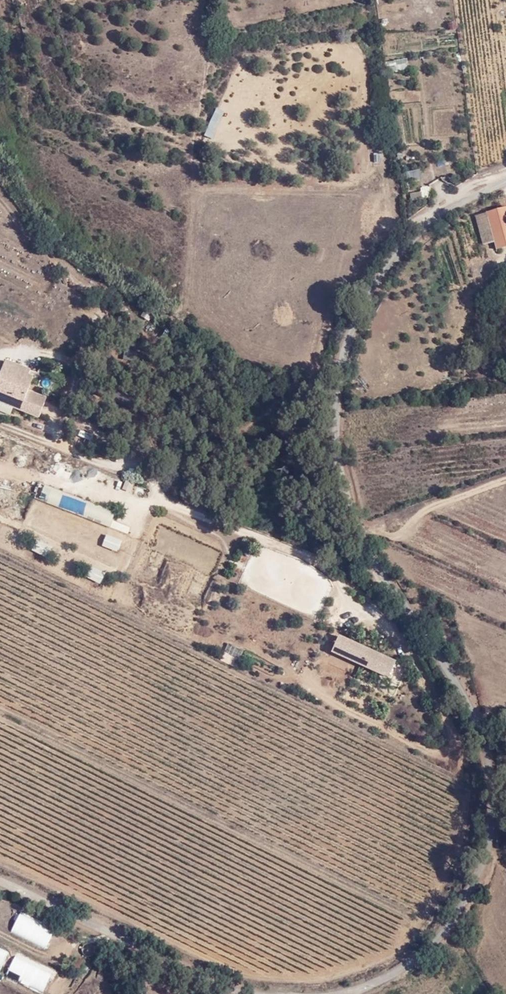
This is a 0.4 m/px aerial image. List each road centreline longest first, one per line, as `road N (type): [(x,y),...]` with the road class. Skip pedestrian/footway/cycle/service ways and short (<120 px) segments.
road 1 (unclassified): [(505,179),(426,221),(355,316),(338,409),(347,493),(386,586),(447,672),(481,760),(481,852),(424,945),(337,991),(274,993)]
road 2 (unclassified): [(247,993),(0,882)]

